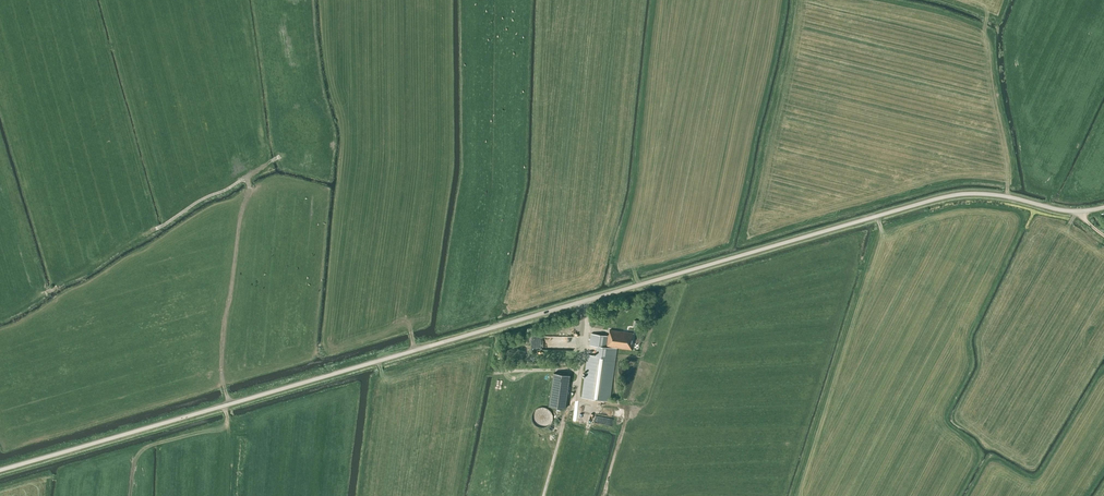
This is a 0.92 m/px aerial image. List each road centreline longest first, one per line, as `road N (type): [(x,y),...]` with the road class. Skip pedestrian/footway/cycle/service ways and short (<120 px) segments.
road 1 (unclassified): [(0,472),(944,198),(985,195),(1079,213),(1103,208)]
road 2 (track): [(229,405),(222,337),(247,176)]
road 3 (track): [(280,157),(157,229)]
road 4 (track): [(579,398),(627,411),(603,495)]

